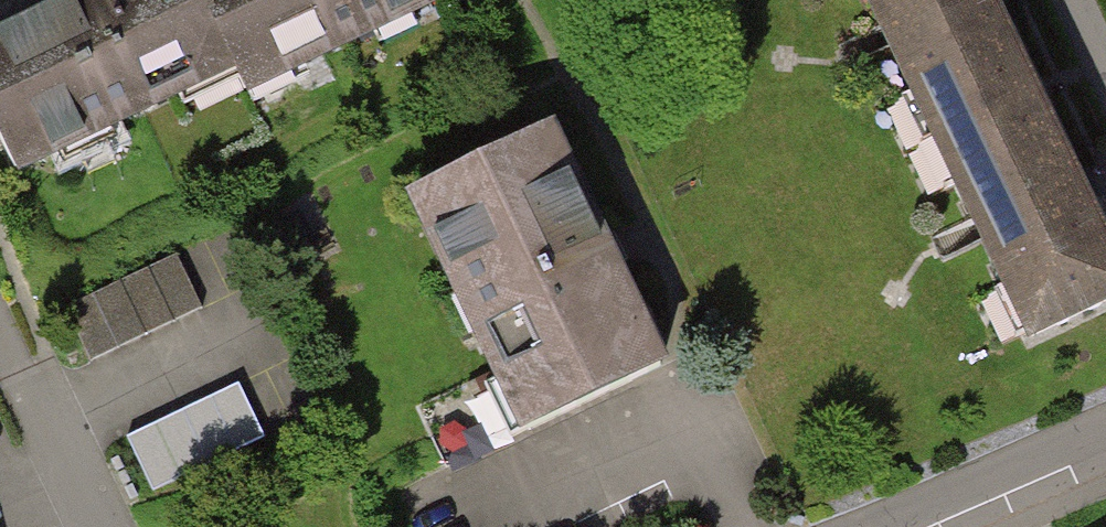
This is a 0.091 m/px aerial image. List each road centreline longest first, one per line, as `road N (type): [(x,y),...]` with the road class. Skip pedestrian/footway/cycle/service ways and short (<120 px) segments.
road 1 (residential): [(1105,437),(893,526)]

